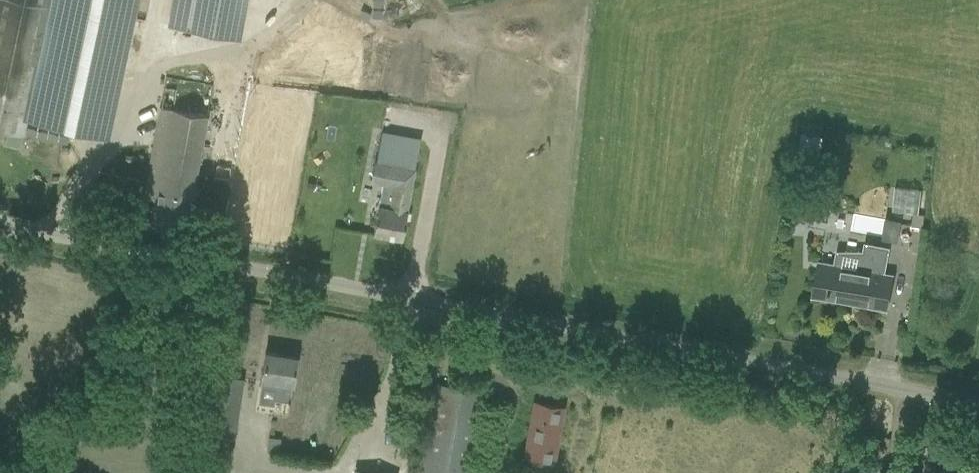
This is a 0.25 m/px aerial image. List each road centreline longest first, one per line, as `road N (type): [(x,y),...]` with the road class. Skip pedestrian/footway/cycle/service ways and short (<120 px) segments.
road 1 (unclassified): [(978,405),(0,227)]

